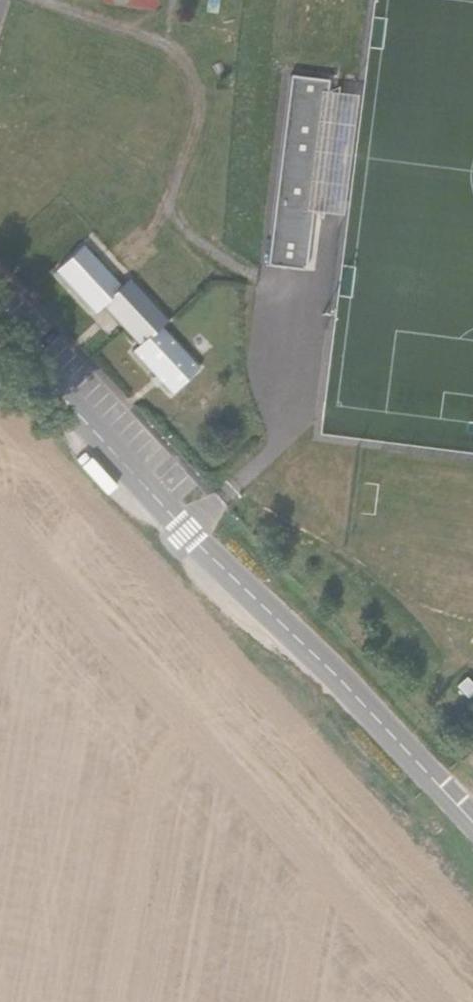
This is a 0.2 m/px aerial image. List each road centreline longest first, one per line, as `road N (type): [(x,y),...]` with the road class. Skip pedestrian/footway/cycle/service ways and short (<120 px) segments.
road 1 (unclassified): [(472,824),(321,660),(187,532),(0,317)]

